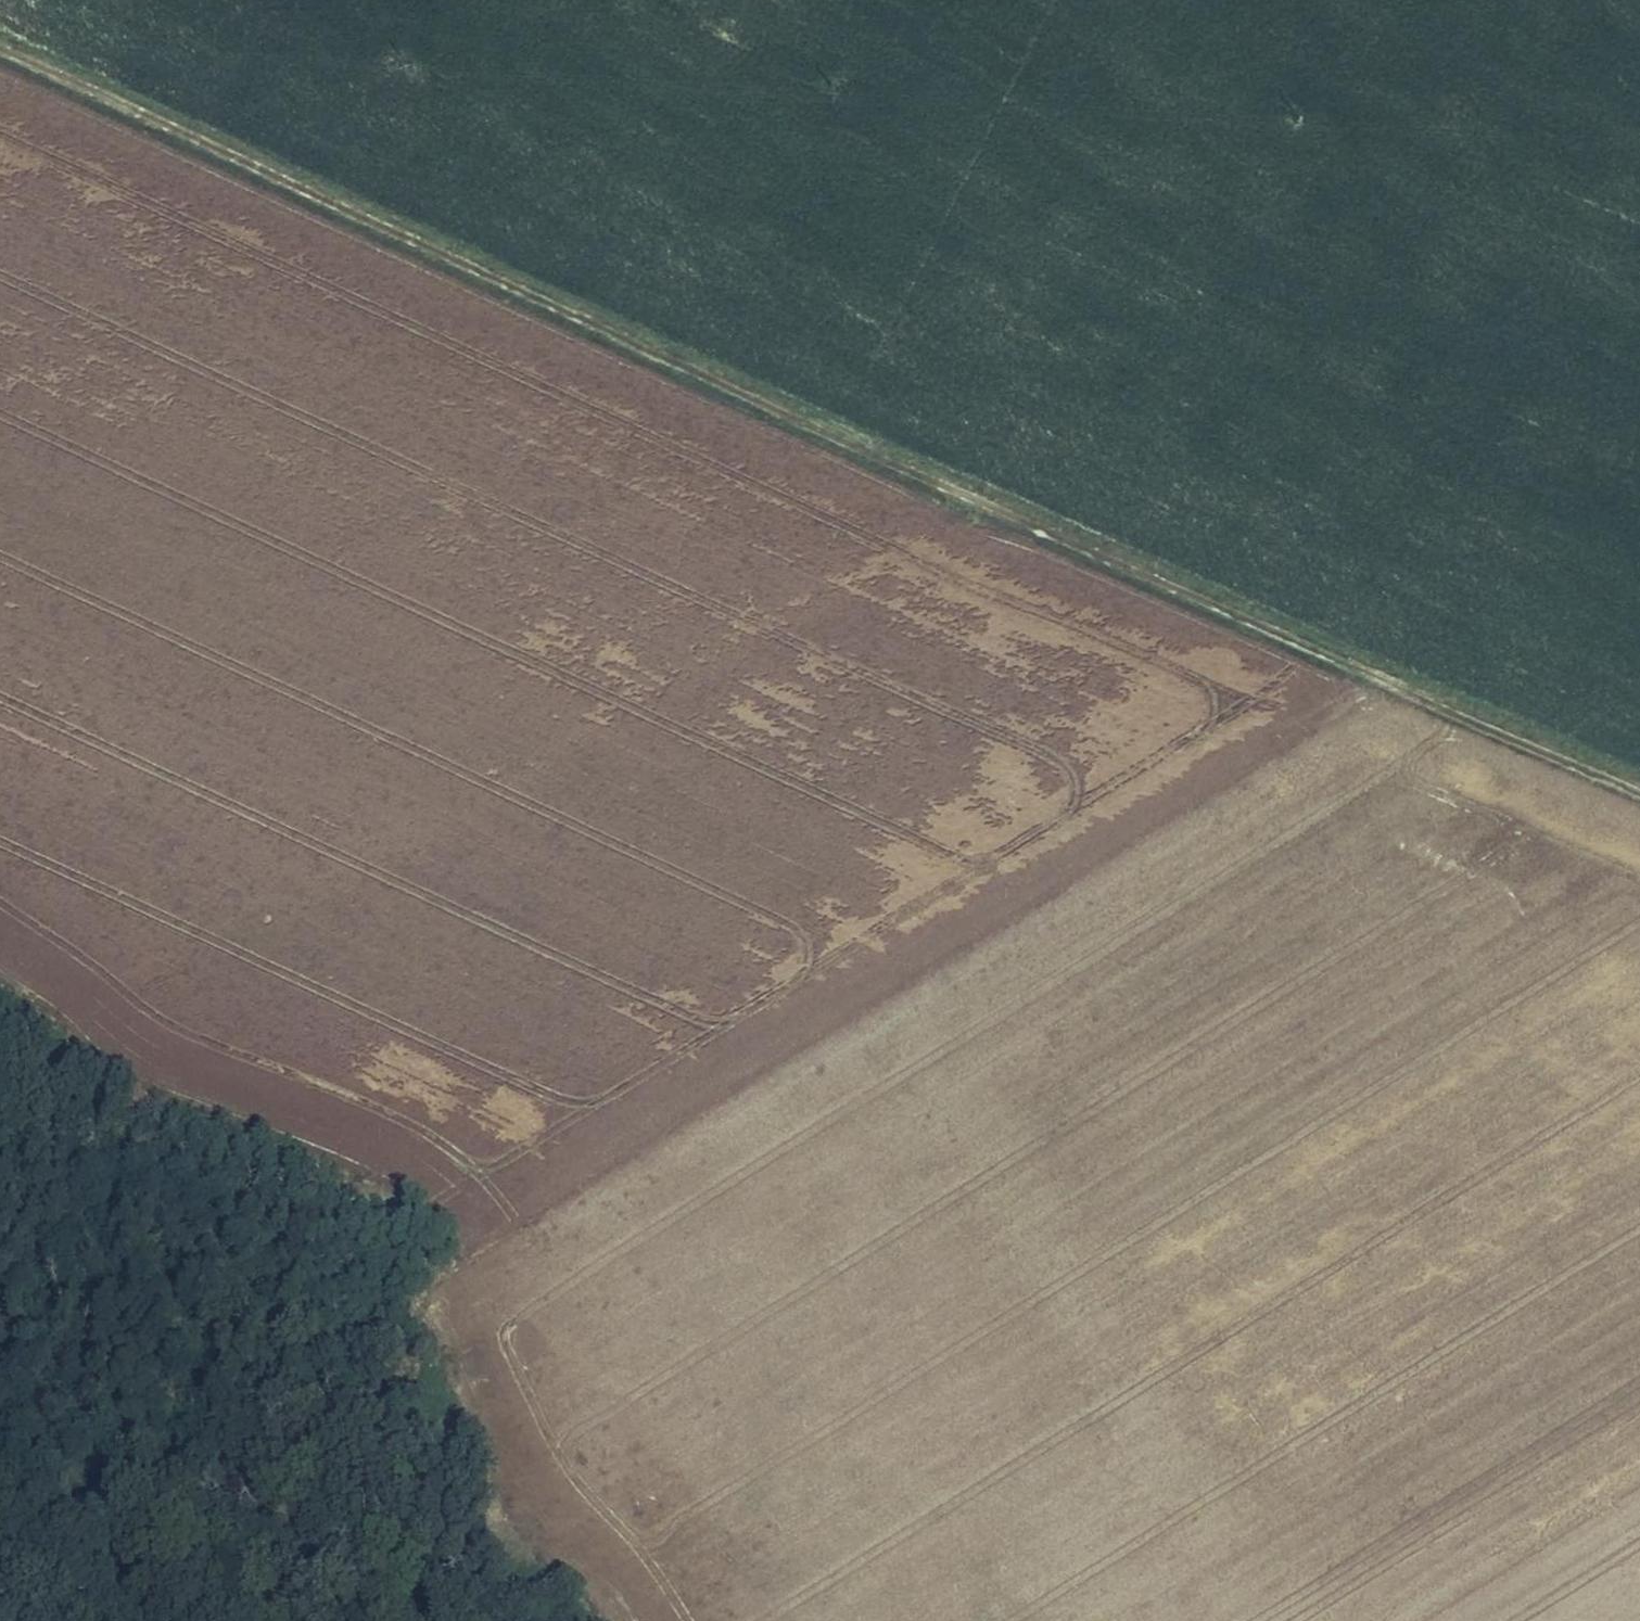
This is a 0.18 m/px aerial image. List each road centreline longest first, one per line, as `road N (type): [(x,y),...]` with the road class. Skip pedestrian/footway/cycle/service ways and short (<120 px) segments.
road 1 (track): [(1639,787),(931,486),(0,52)]

